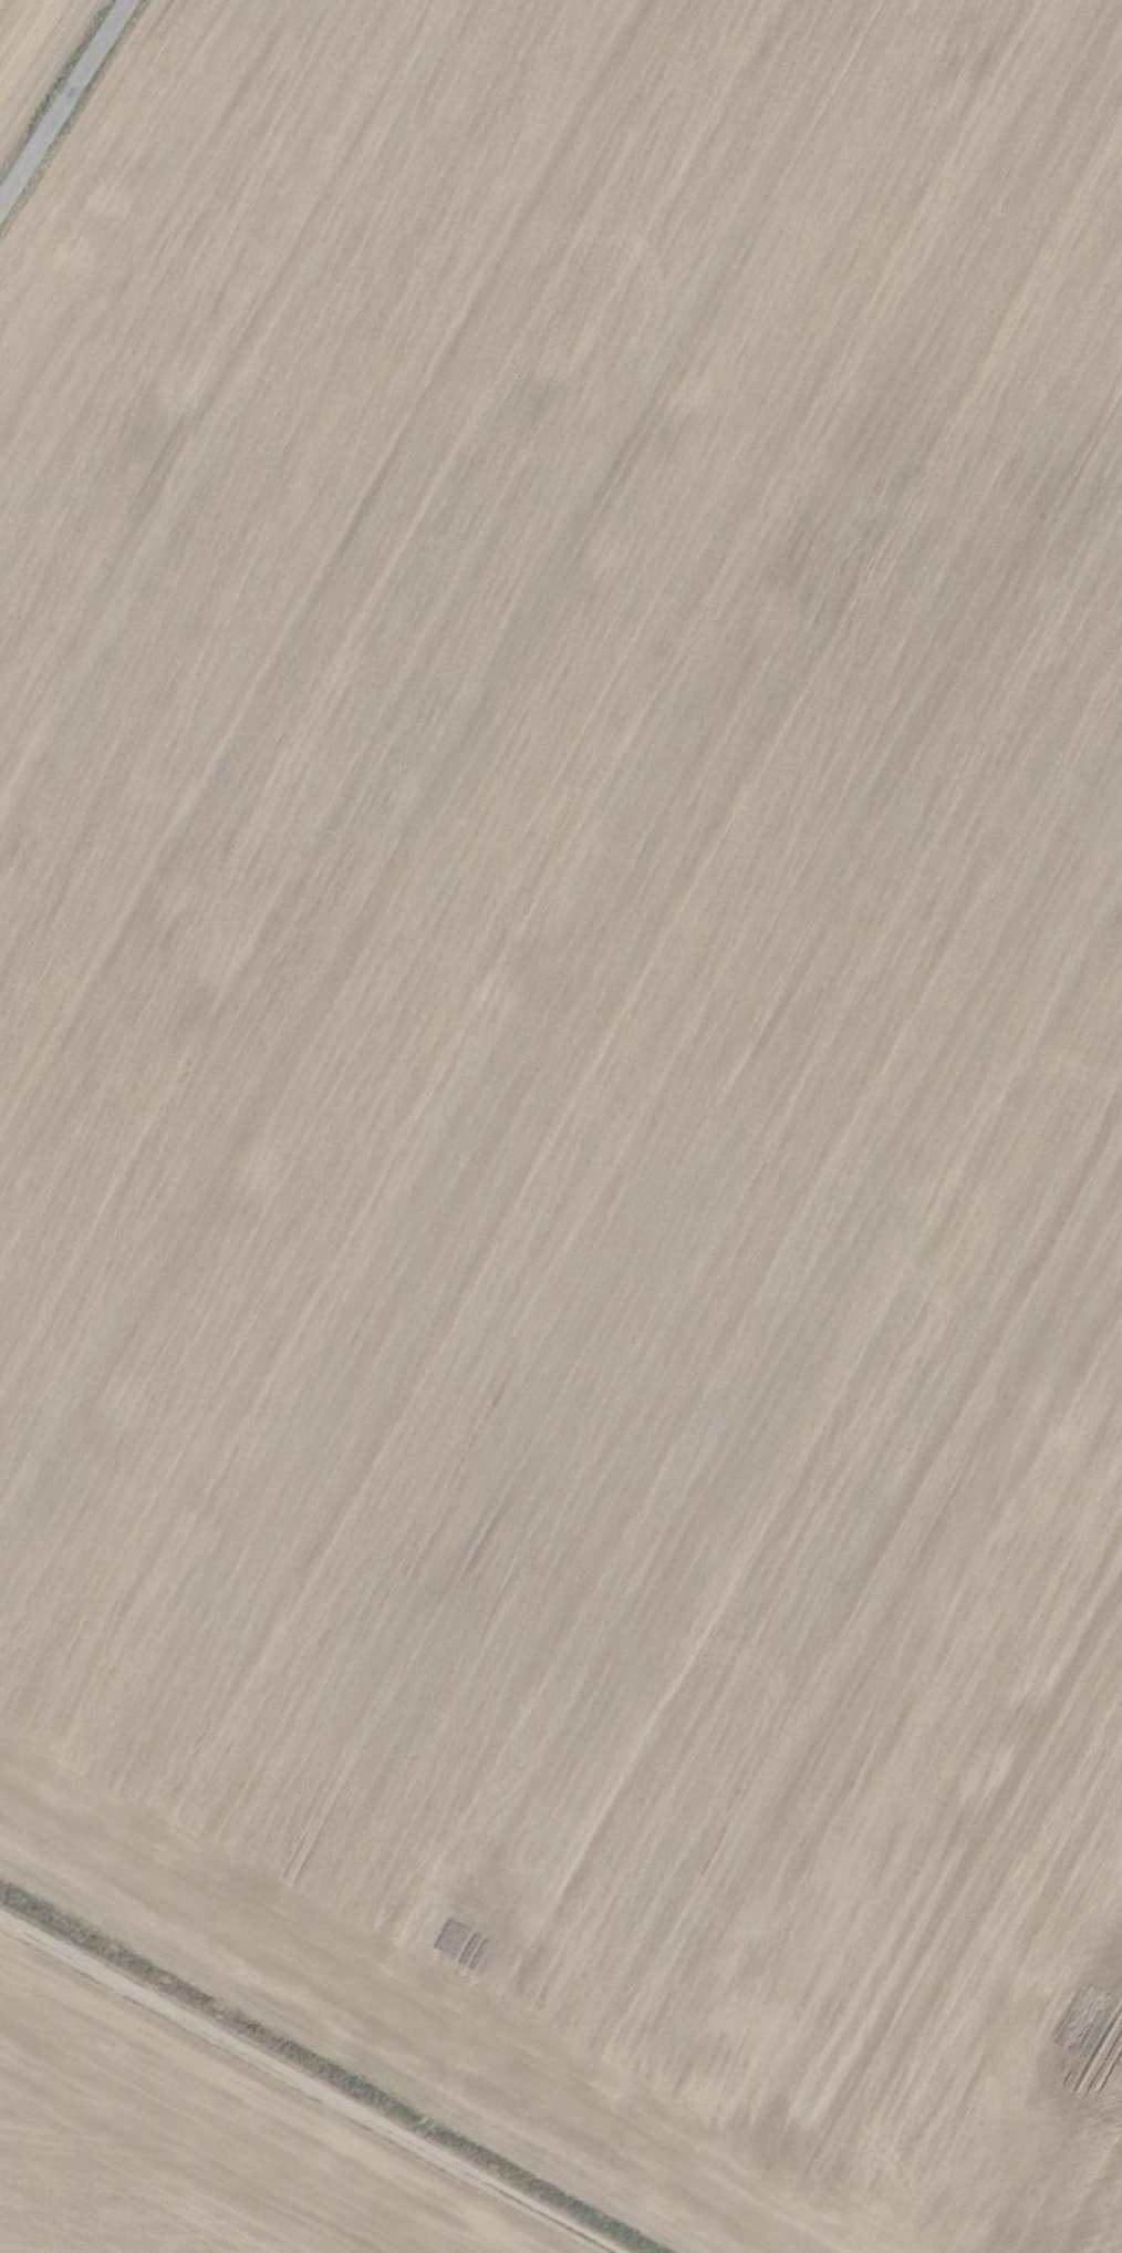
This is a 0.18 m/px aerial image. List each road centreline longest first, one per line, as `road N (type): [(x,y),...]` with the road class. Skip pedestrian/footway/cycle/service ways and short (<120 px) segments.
road 1 (track): [(0,1919),(619,2252)]
road 2 (track): [(130,0),(0,210)]

